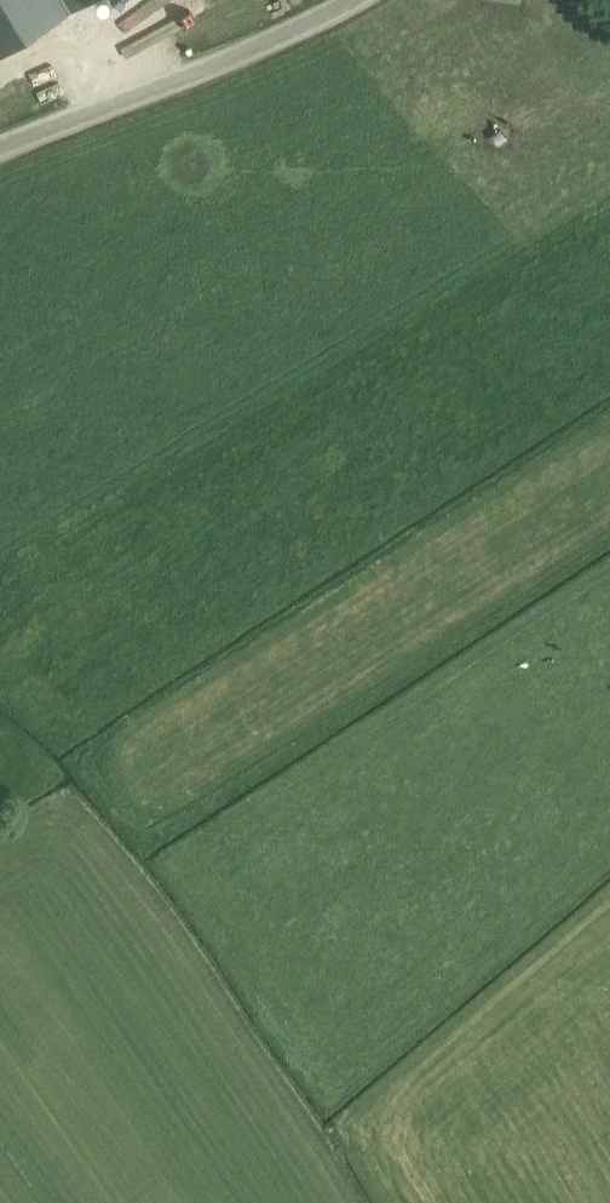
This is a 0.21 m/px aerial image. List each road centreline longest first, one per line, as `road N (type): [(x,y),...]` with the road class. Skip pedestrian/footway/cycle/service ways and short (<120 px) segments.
road 1 (unclassified): [(0,147),(193,73),(349,0)]

